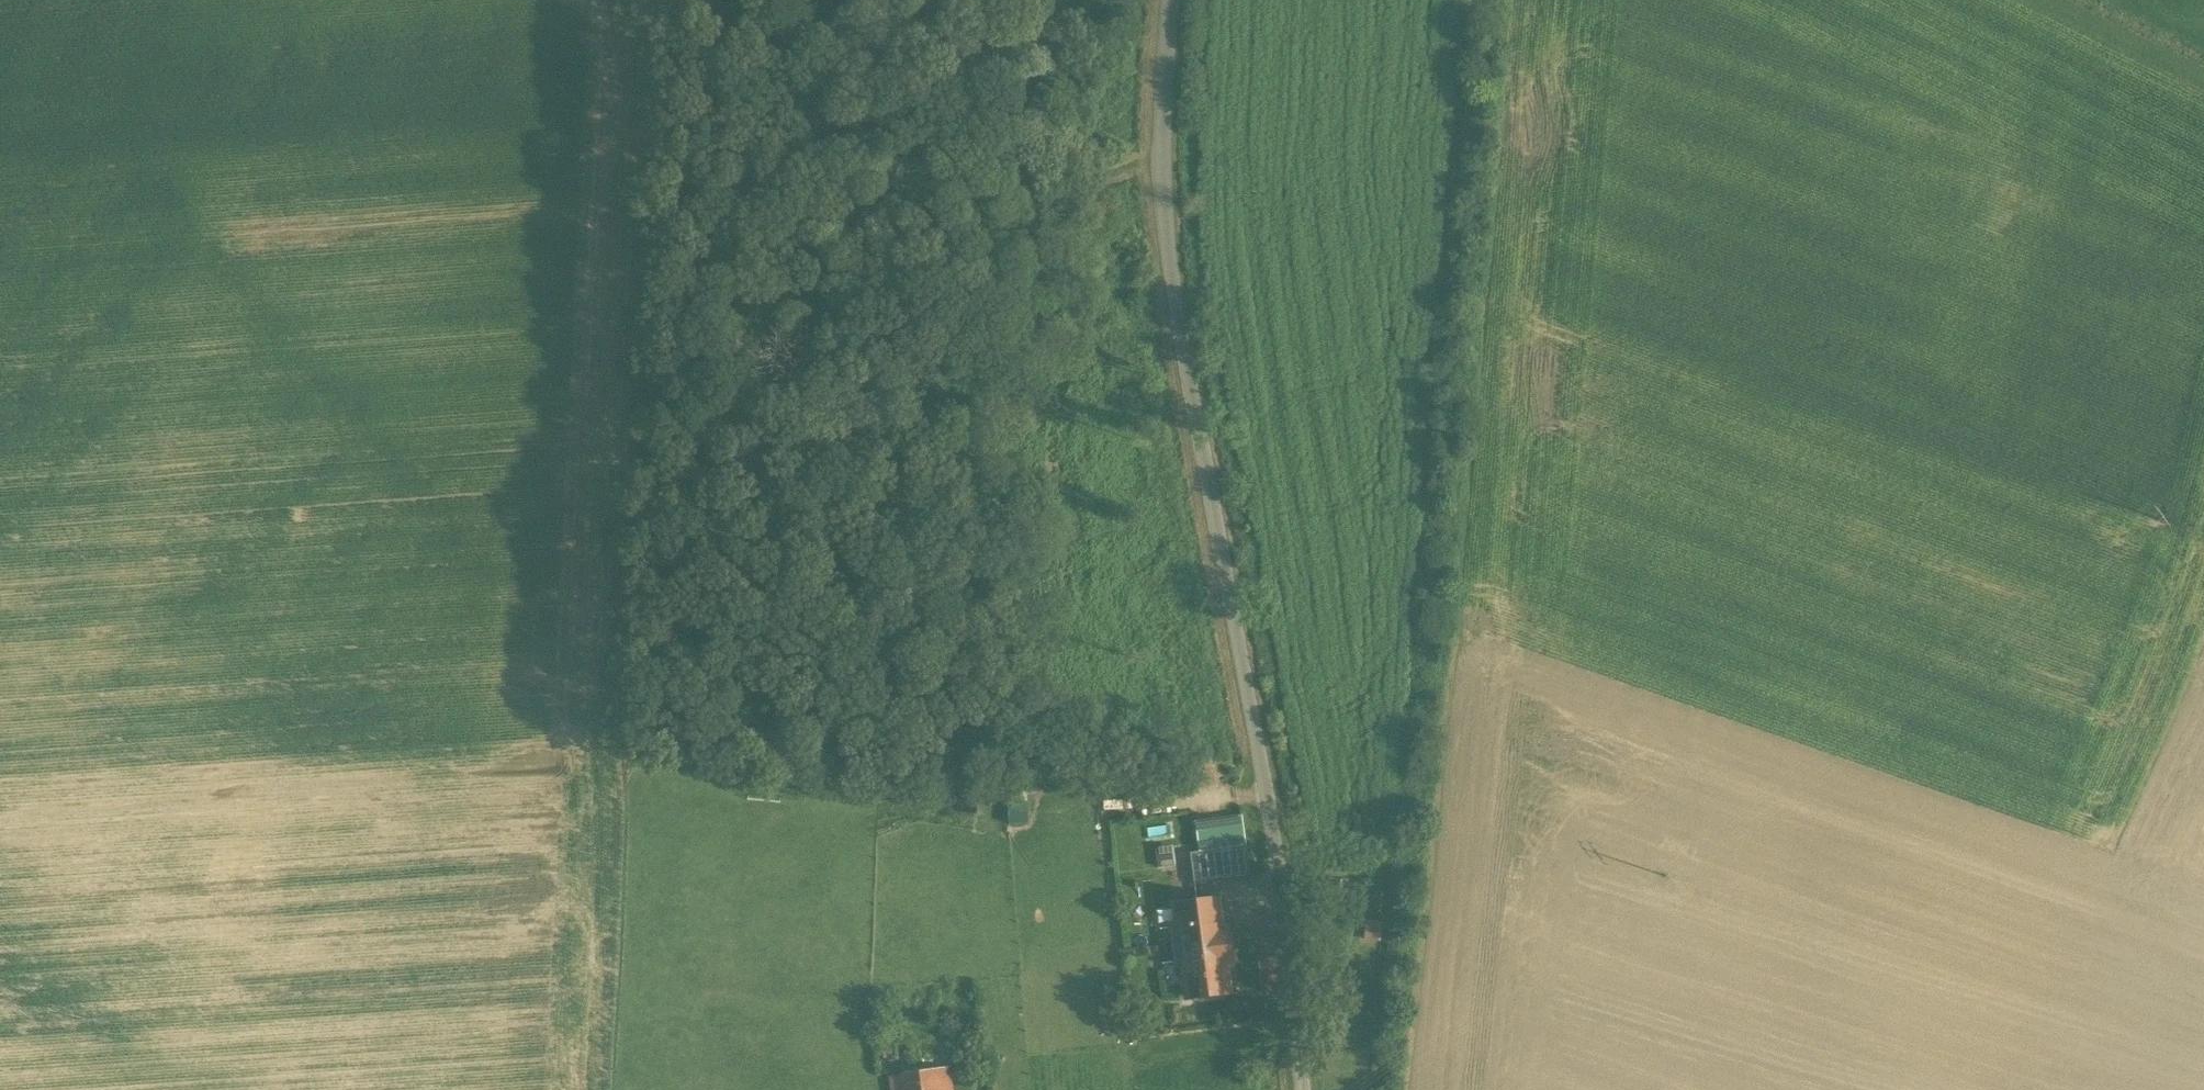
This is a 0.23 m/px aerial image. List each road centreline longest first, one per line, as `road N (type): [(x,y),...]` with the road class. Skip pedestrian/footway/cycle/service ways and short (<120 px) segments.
road 1 (unclassified): [(1173,0),(1165,183),(1280,884),(1297,1089)]

